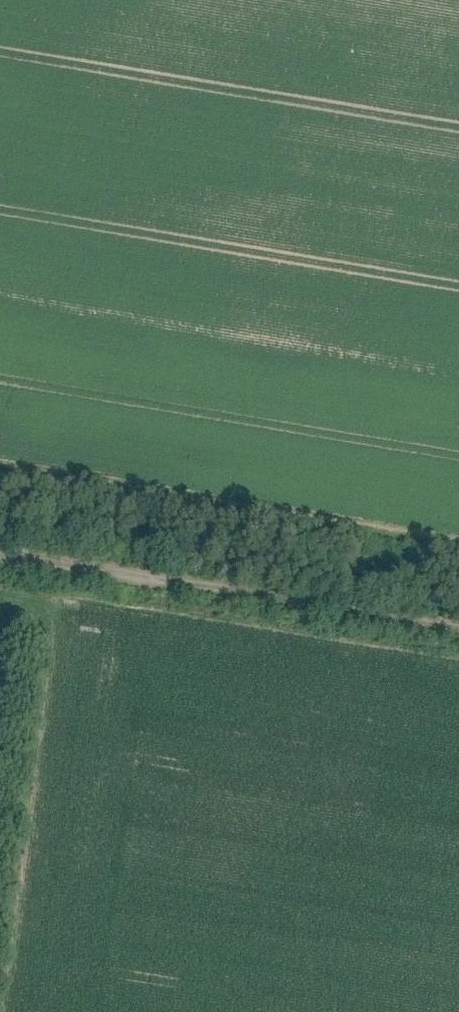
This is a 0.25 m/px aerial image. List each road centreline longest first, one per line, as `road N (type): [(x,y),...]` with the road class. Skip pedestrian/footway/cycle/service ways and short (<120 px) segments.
road 1 (track): [(458,620),(0,546)]

